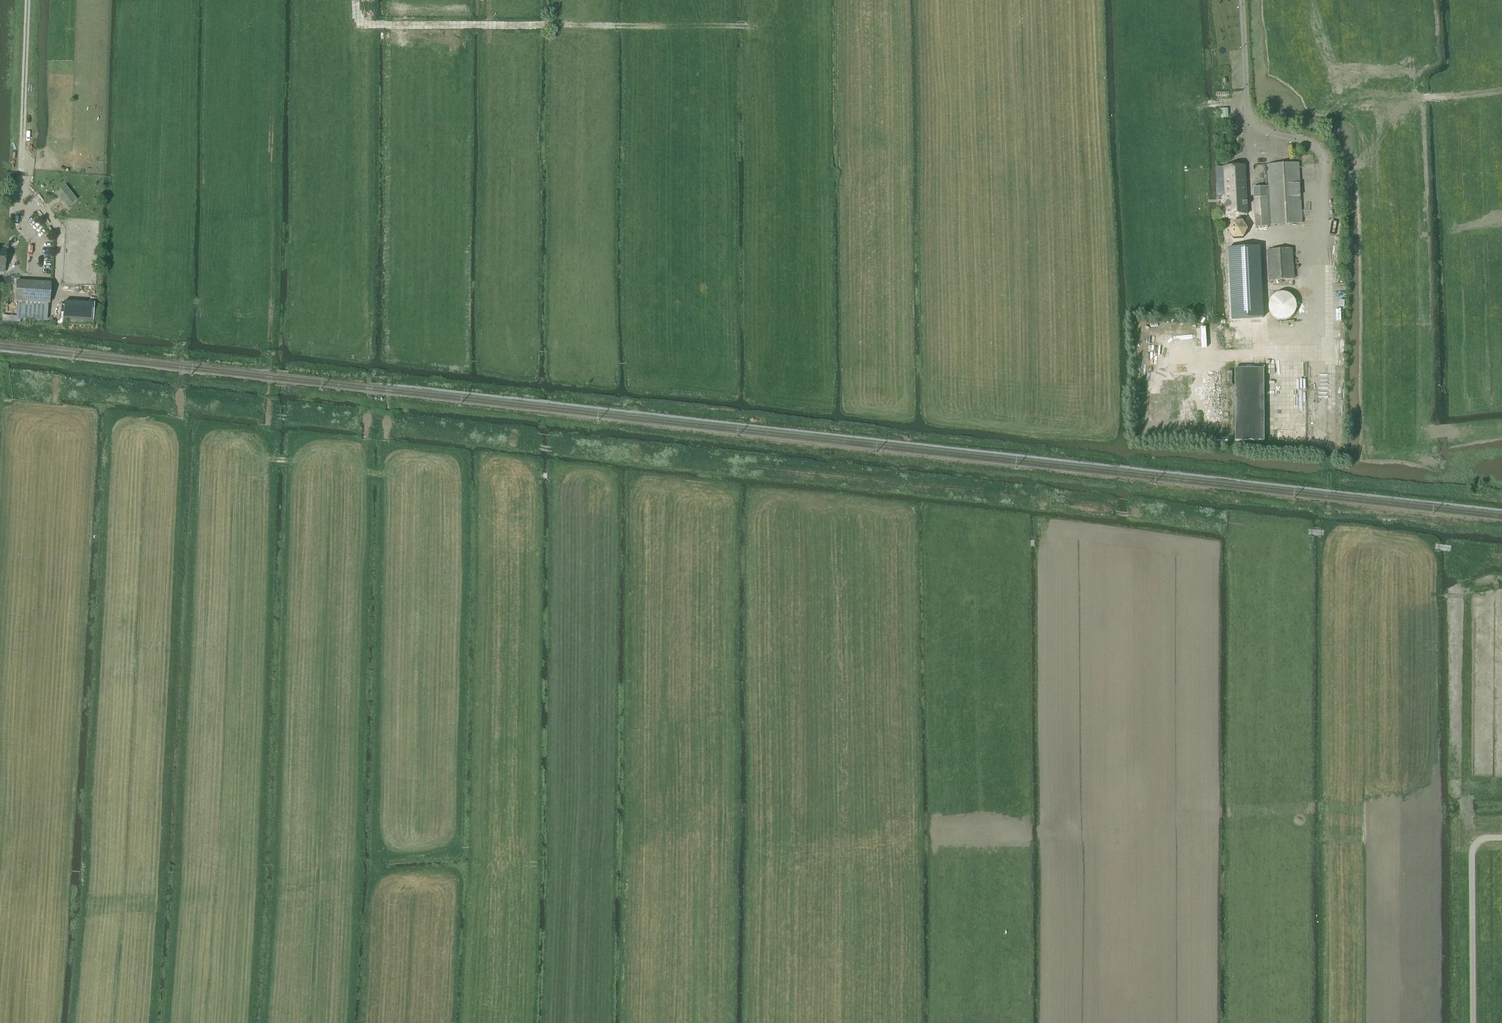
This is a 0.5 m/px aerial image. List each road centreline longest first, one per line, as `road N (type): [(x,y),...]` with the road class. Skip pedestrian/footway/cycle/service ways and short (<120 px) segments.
road 1 (track): [(559,25),(372,25),(360,22),(356,0)]

